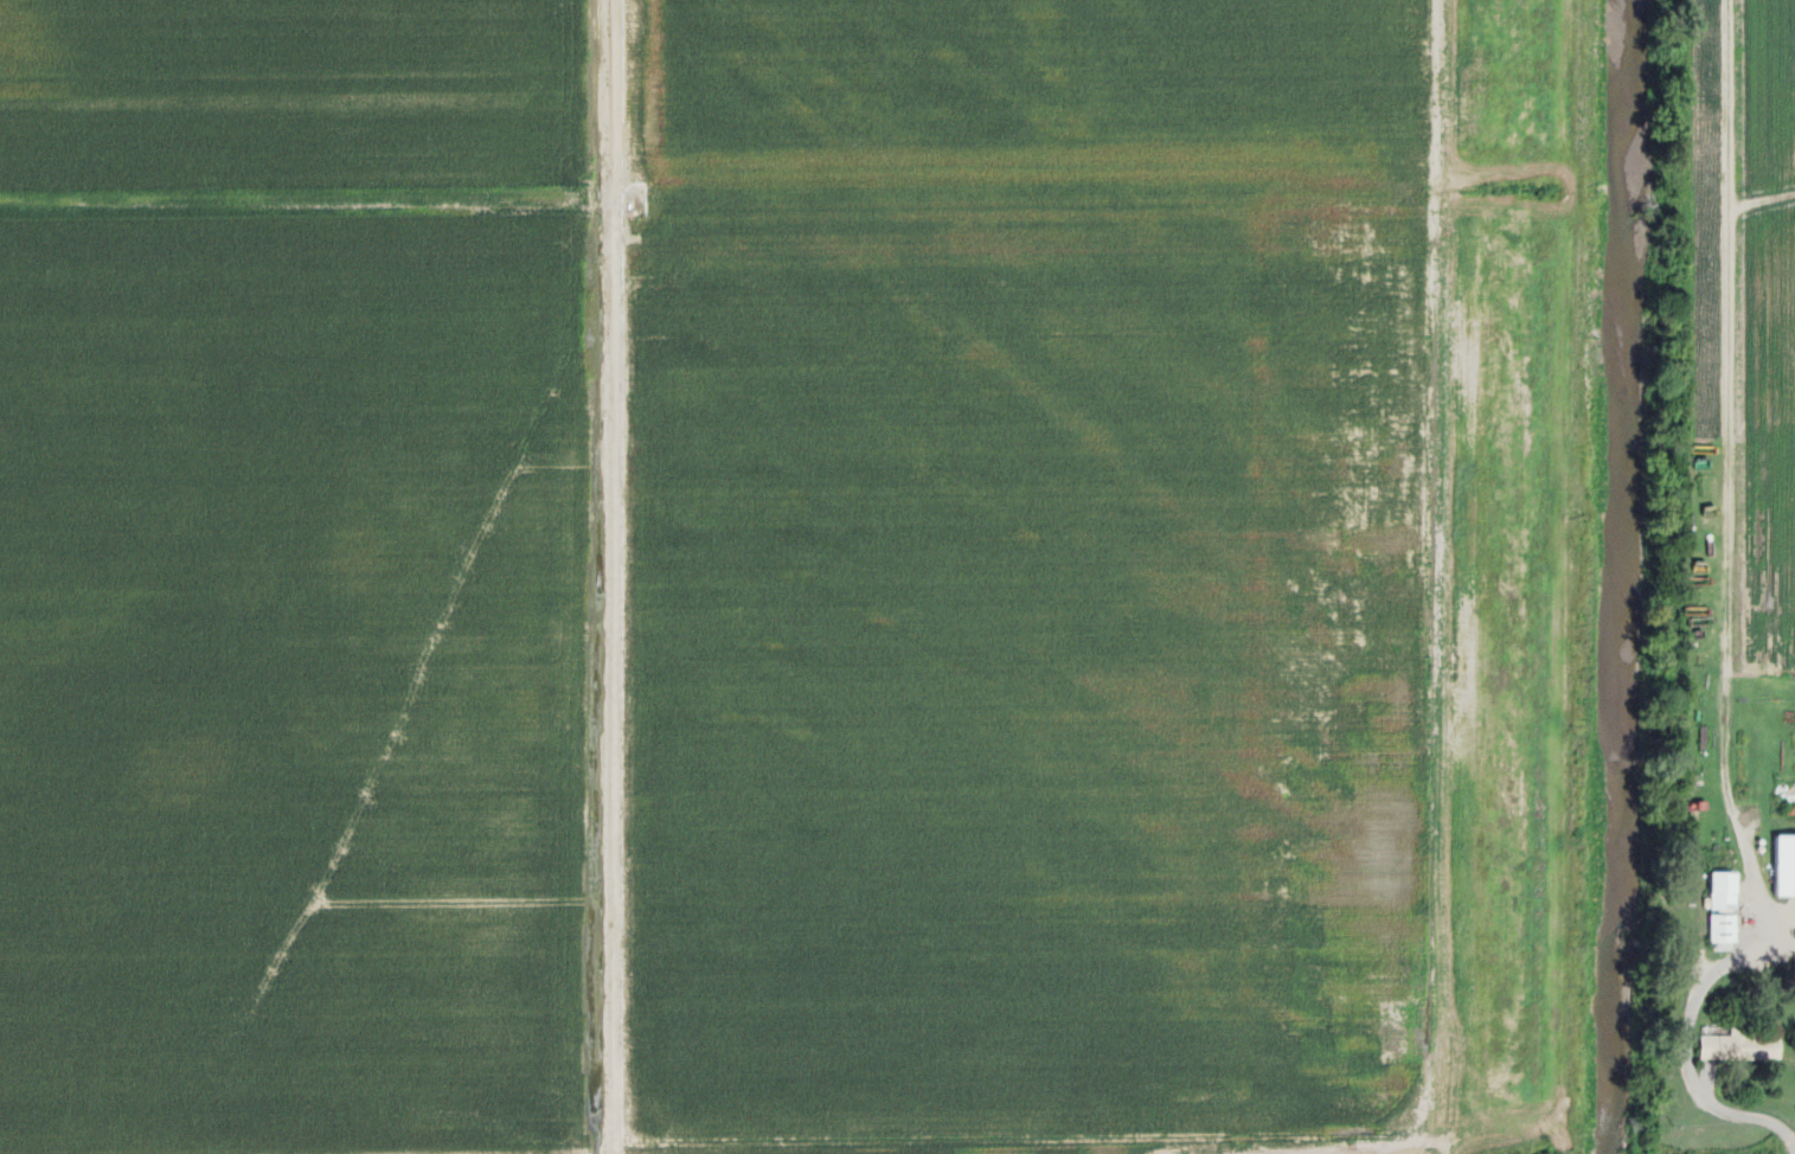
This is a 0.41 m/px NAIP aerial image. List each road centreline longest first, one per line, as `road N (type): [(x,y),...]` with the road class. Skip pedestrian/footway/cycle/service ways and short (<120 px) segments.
road 1 (track): [(1730,0),(1720,791),(1761,902),(1754,940),(1731,967),(1704,979),(1686,1017),(1682,1057),(1694,1097),(1711,1115),(1782,1133),(1794,1153)]

